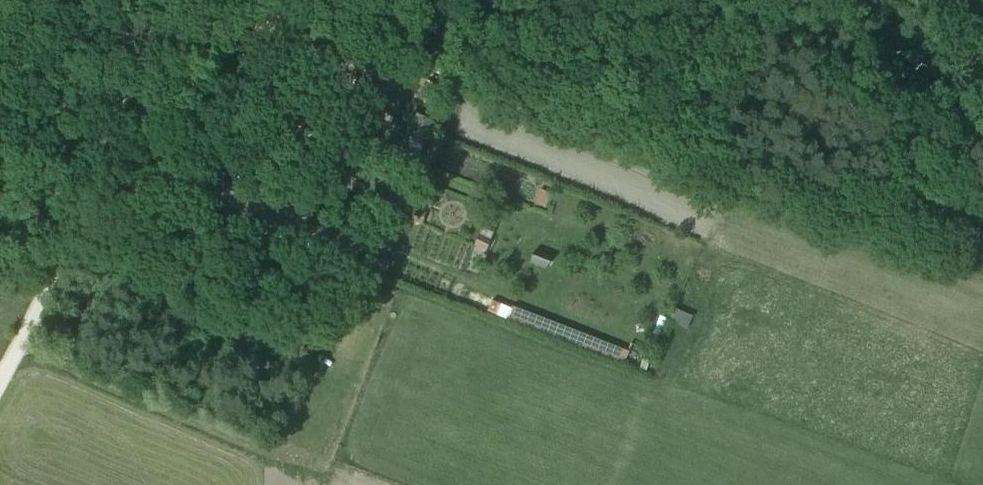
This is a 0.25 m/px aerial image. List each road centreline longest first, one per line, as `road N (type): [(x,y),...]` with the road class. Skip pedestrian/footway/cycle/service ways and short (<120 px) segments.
road 1 (track): [(909,222),(858,213),(533,70),(465,63),(311,0)]
road 2 (track): [(157,26),(45,299),(0,384)]
road 3 (track): [(107,151),(361,245)]

